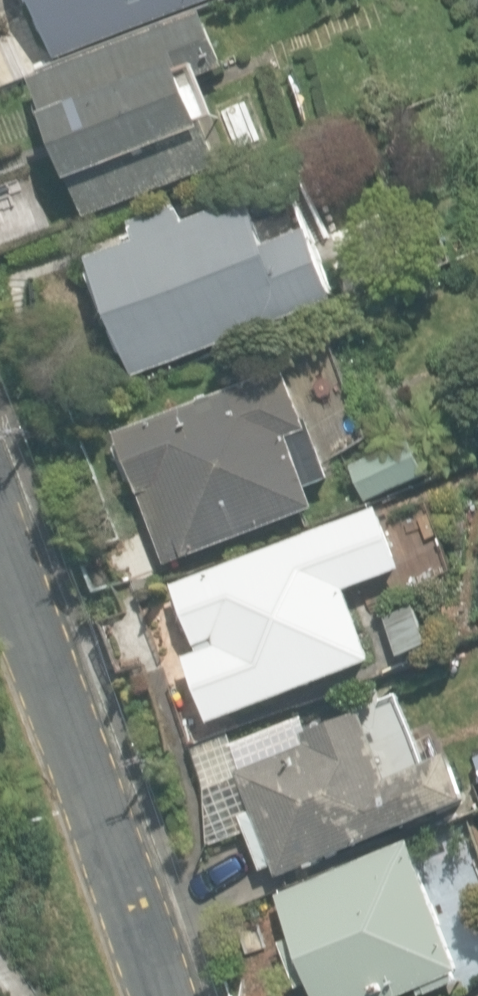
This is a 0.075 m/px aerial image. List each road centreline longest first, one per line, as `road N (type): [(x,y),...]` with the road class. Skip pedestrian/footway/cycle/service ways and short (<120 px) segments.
road 1 (residential): [(139,995),(0,611)]

